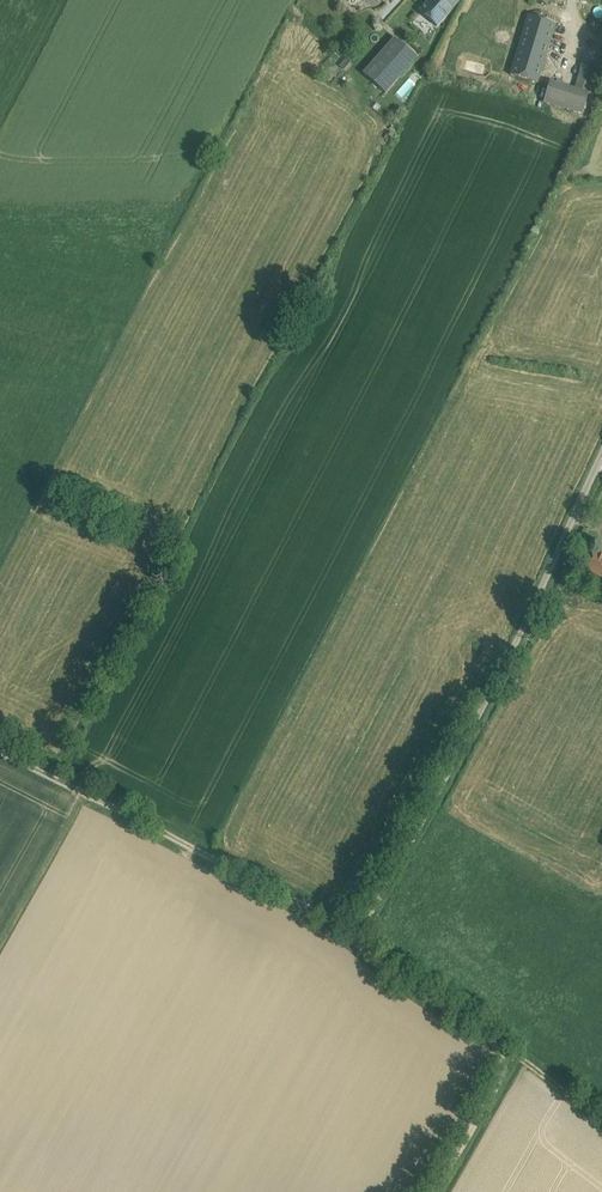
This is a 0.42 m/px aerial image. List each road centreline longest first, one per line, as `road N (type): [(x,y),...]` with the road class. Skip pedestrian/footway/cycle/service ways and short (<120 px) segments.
road 1 (track): [(0,747),(359,934),(514,1053)]
road 2 (unclassified): [(601,457),(490,700),(359,934)]
road 3 (track): [(514,1053),(434,1191)]

